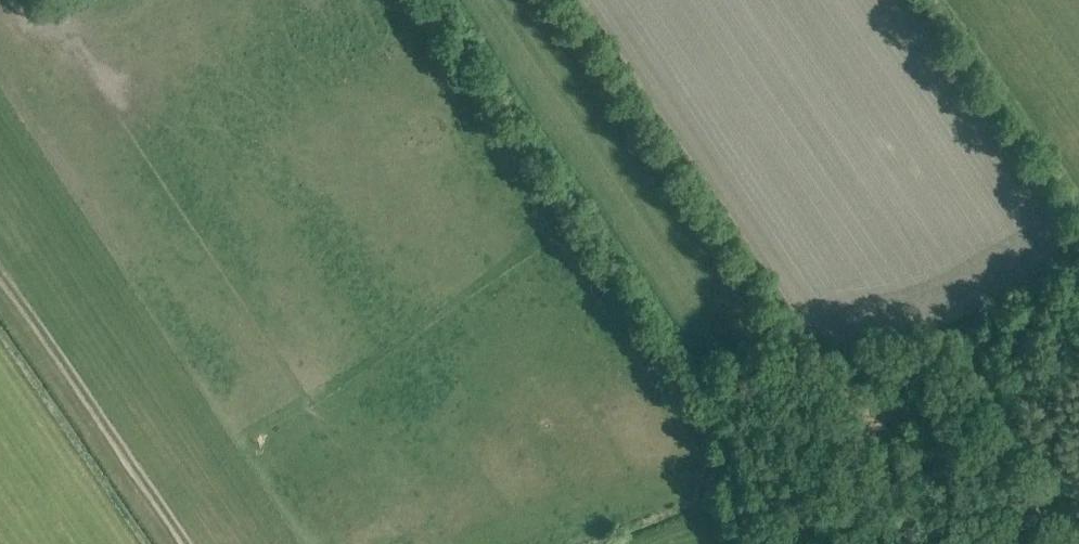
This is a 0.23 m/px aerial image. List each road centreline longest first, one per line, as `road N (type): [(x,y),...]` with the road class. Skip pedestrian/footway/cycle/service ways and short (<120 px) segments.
road 1 (track): [(0,279),(178,543)]

